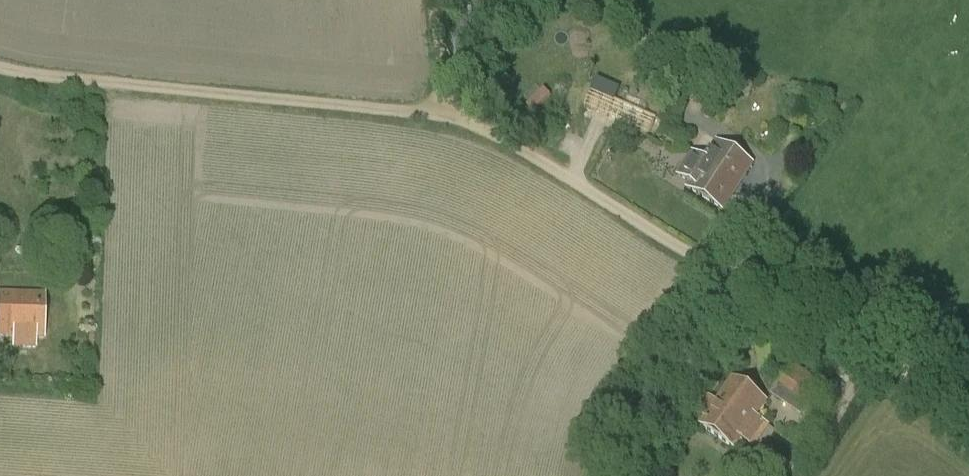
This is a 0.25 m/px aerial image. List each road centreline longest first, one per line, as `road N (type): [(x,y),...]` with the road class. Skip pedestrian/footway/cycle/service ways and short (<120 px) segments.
road 1 (track): [(968,421),(784,300),(691,255),(506,139),(449,118)]
road 2 (track): [(449,118),(0,66)]

